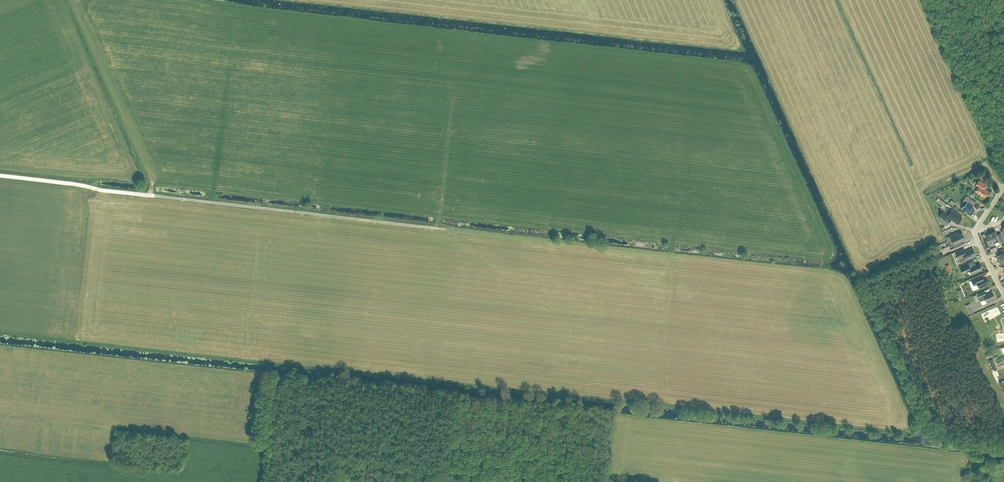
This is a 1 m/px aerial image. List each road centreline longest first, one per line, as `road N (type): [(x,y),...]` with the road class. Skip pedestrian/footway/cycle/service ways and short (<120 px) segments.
road 1 (track): [(0,175),(662,255),(672,242)]

